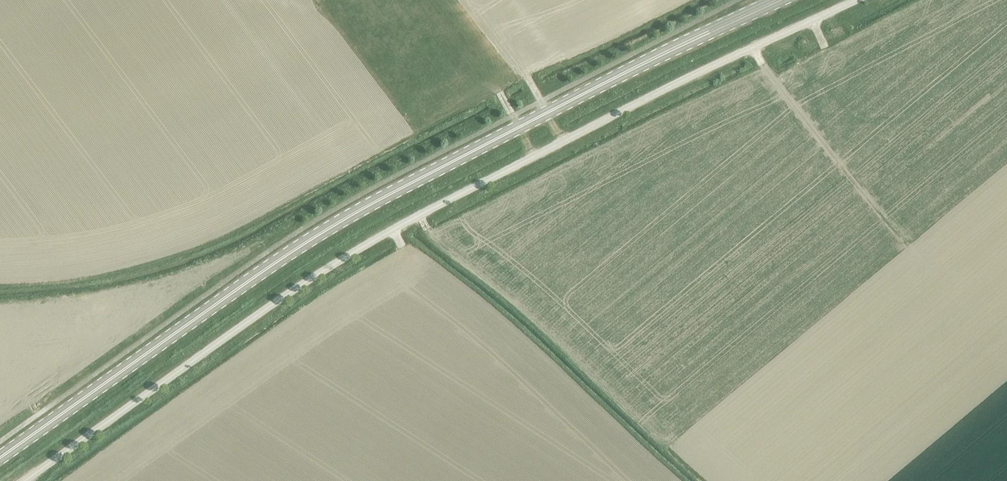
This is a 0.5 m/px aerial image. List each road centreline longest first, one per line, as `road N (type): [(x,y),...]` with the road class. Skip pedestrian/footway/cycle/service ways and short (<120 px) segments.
road 1 (unclassified): [(29,480),(355,252),(859,0)]
road 2 (secondary): [(0,458),(300,246),(778,0)]

